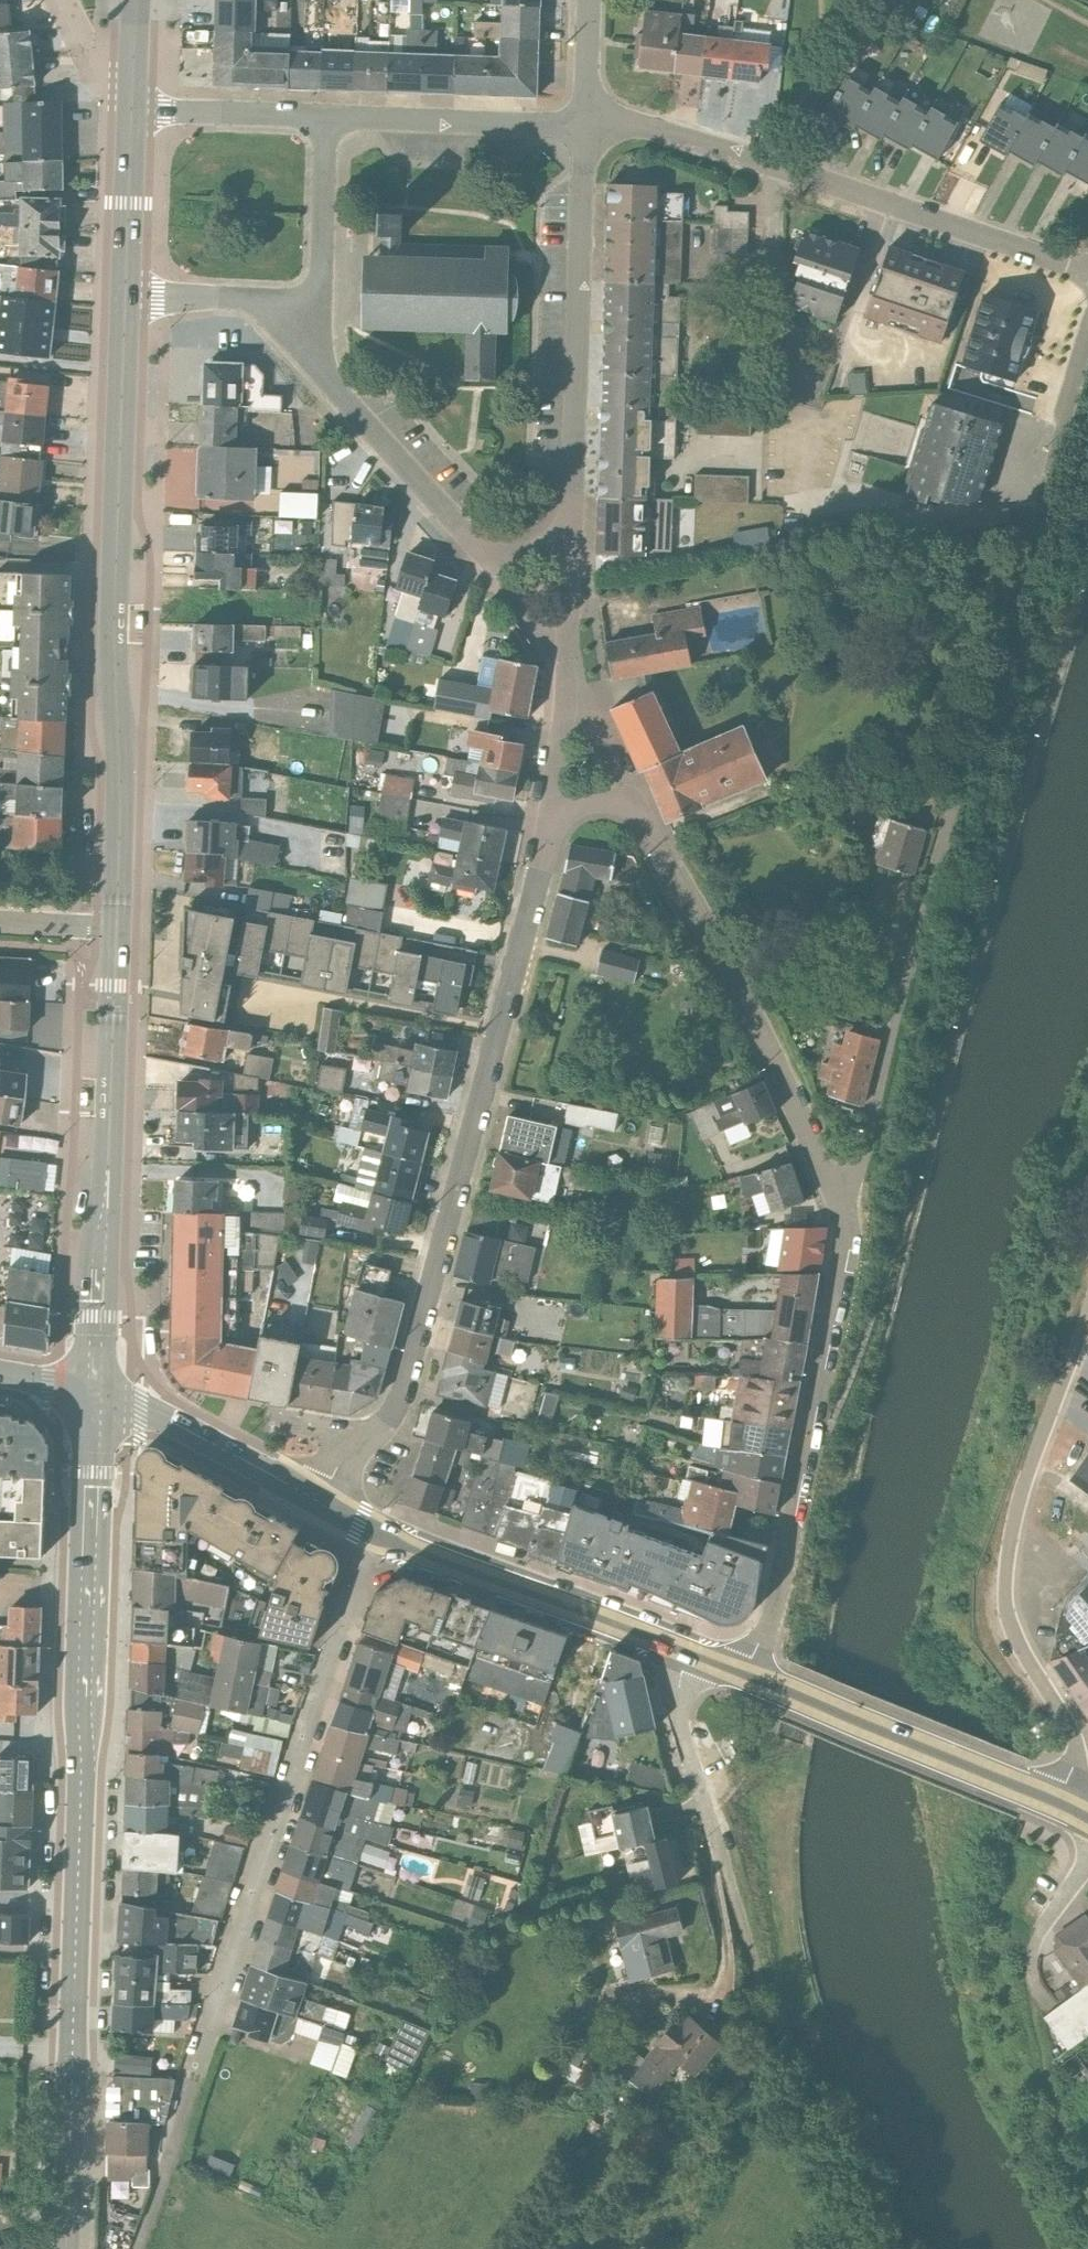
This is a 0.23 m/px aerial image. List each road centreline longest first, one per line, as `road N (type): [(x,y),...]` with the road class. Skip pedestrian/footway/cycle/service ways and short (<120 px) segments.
road 1 (unclassified): [(837,1199),(864,1153),(925,894),(1087,343)]
road 2 (residential): [(369,1530),(137,2248)]
road 3 (secondary): [(96,1393),(72,2072)]
road 4 (residential): [(561,813),(405,1381),(381,1429),(360,1437)]
road 5 (secondary): [(126,298),(115,571),(121,764),(115,929)]
road 6 (residential): [(1087,1307),(1023,1477),(1002,1592),(1009,1631),(1077,1743),(1057,1802)]
road 7 (residential): [(585,127),(653,128),(1087,271)]
road 8 (residential): [(682,1650),(674,1682),(681,1720),(782,2046),(842,2116)]
road 9 (unclassified): [(744,1674),(780,1588),(805,1463),(842,1239),(837,1199)]
road 10 (secondary): [(115,929),(96,1393)]
road 11 (residential): [(837,1199),(709,936),(641,812),(625,802)]
road 12 (residential): [(558,543),(574,517),(585,127)]
road 13 (tertiary): [(1057,1802),(744,1674)]
road 14 (tertiary): [(682,1650),(369,1530)]
road 15 (residential): [(495,560),(319,374),(290,304)]
road 16 (residential): [(326,118),(585,127)]
road 17 (tertiary): [(320,1503),(220,1445),(96,1393)]
road 18 (unclassified): [(290,304),(320,288),(326,118)]
road 19 (unclassified): [(326,118),(131,111)]
road 20 (secondary): [(131,111),(126,298)]
road 21 (secondary): [(66,2248),(72,2072)]
road 22 (residential): [(1048,2007),(1029,1958),(1087,1860)]
road 23 (unclassified): [(126,298),(290,304)]
road 24 (residential): [(625,802),(620,775),(565,672)]
road 25 (residential): [(565,672),(554,794),(561,813)]
road 26 (residential): [(585,127),(589,0)]

